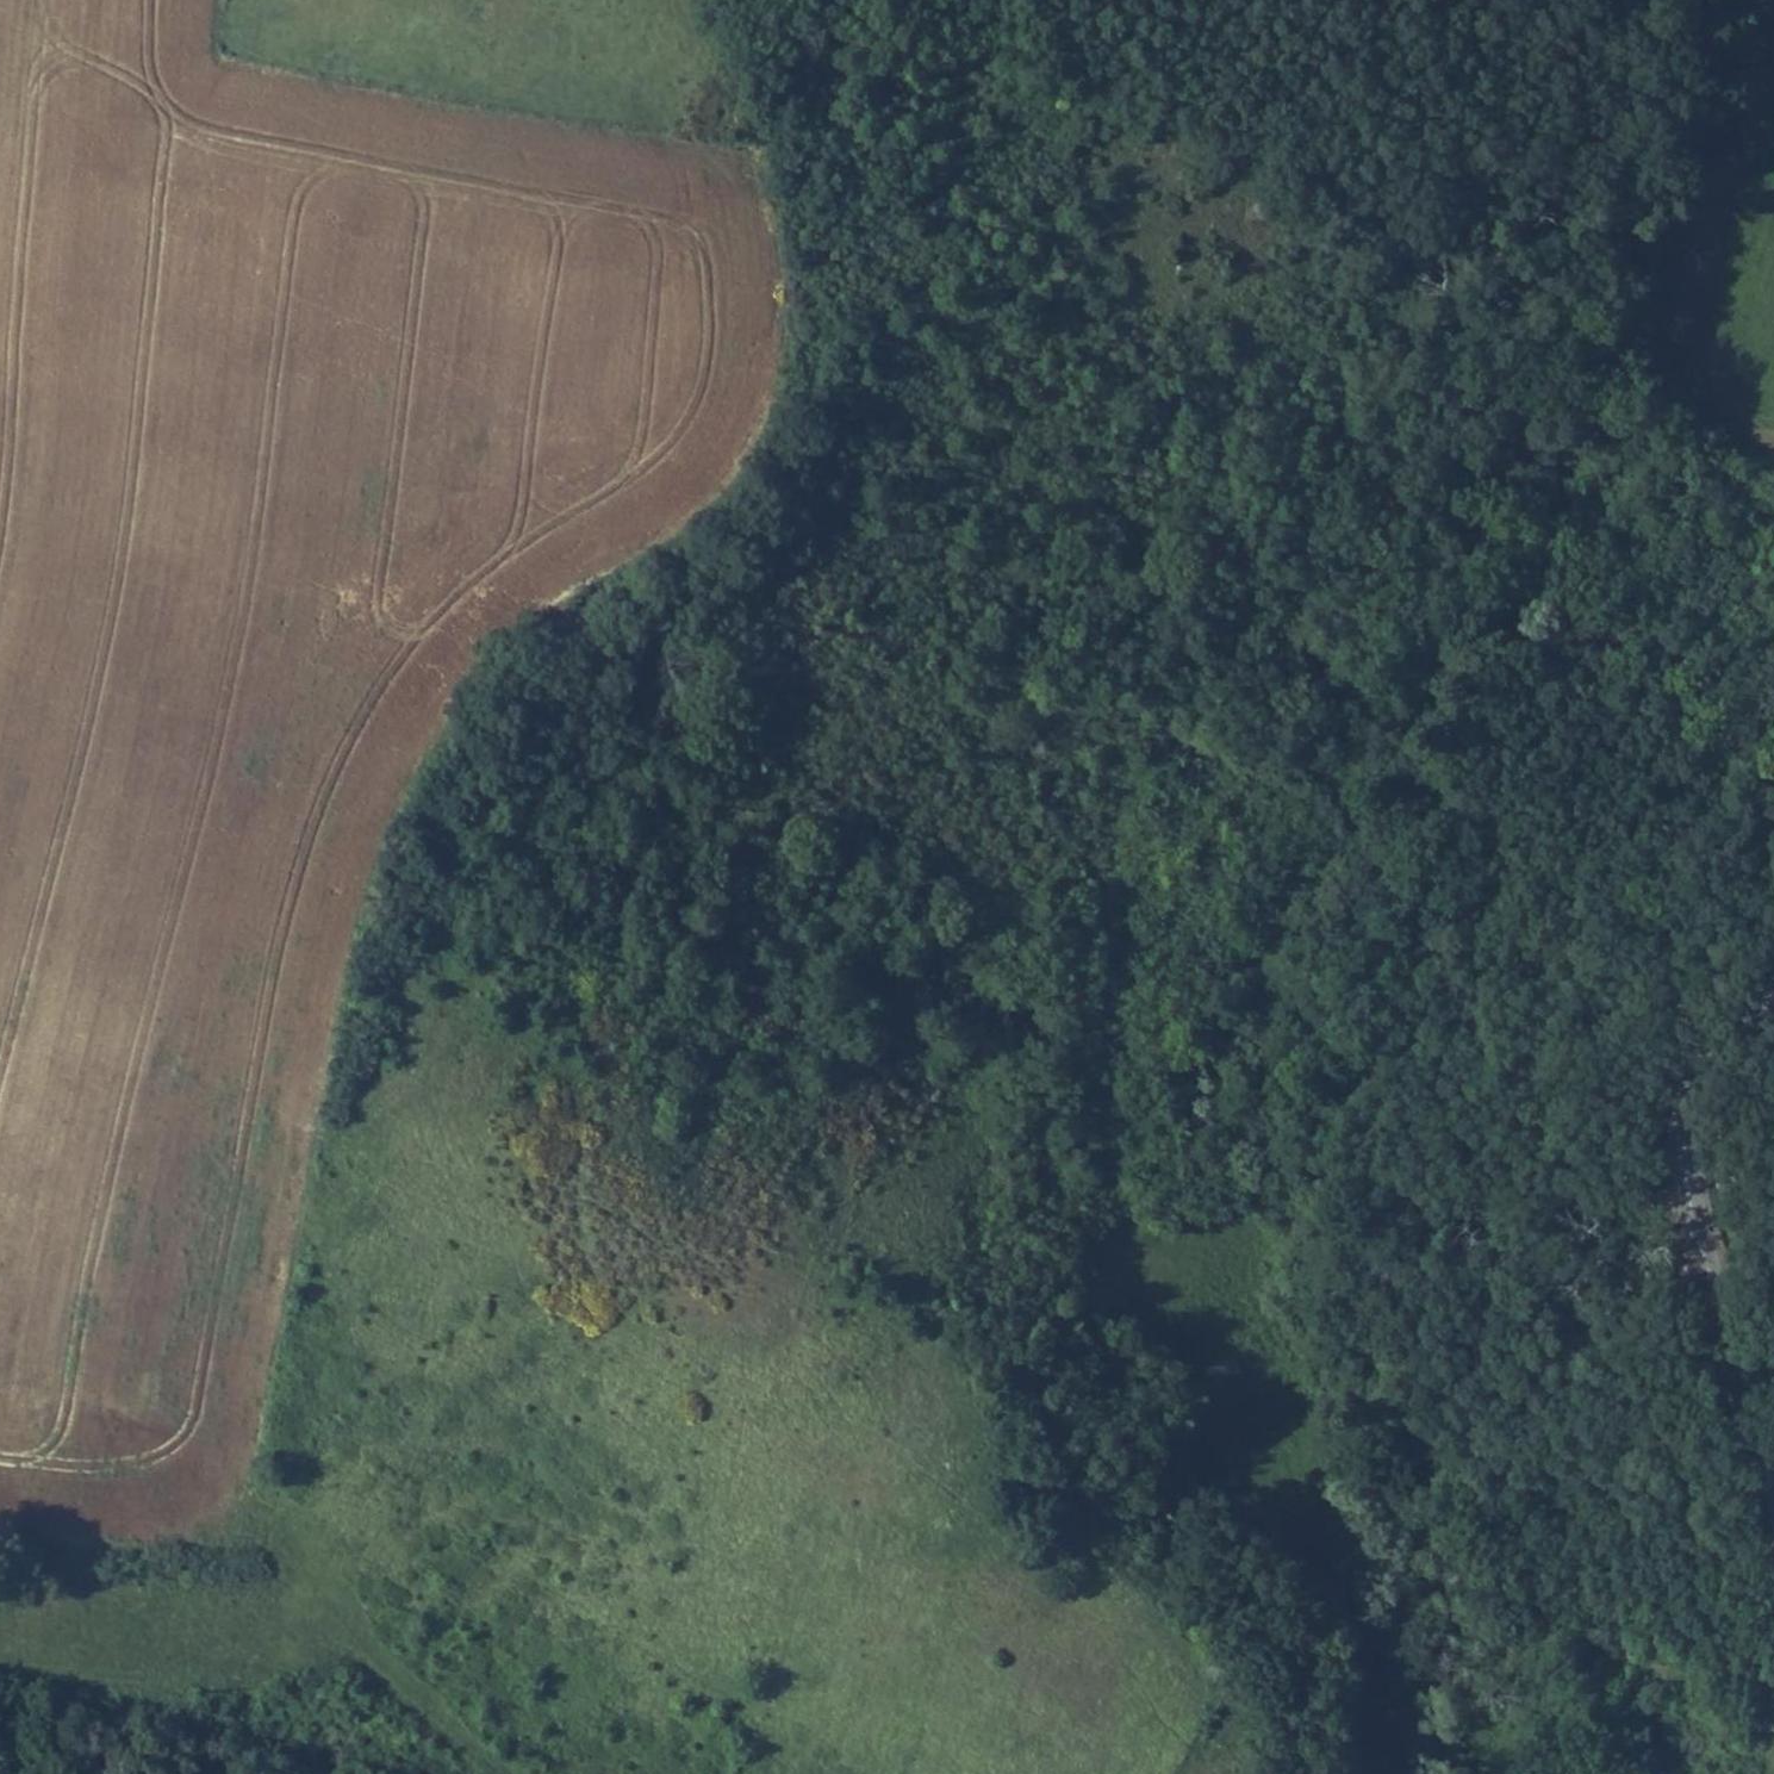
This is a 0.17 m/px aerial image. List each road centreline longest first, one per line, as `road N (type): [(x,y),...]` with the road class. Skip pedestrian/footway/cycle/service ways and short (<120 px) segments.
road 1 (tertiary): [(1773,1482),(1701,1243),(1685,1144),(1698,1074),(1722,1035),(1773,992)]
road 2 (track): [(288,1773),(0,1725)]

